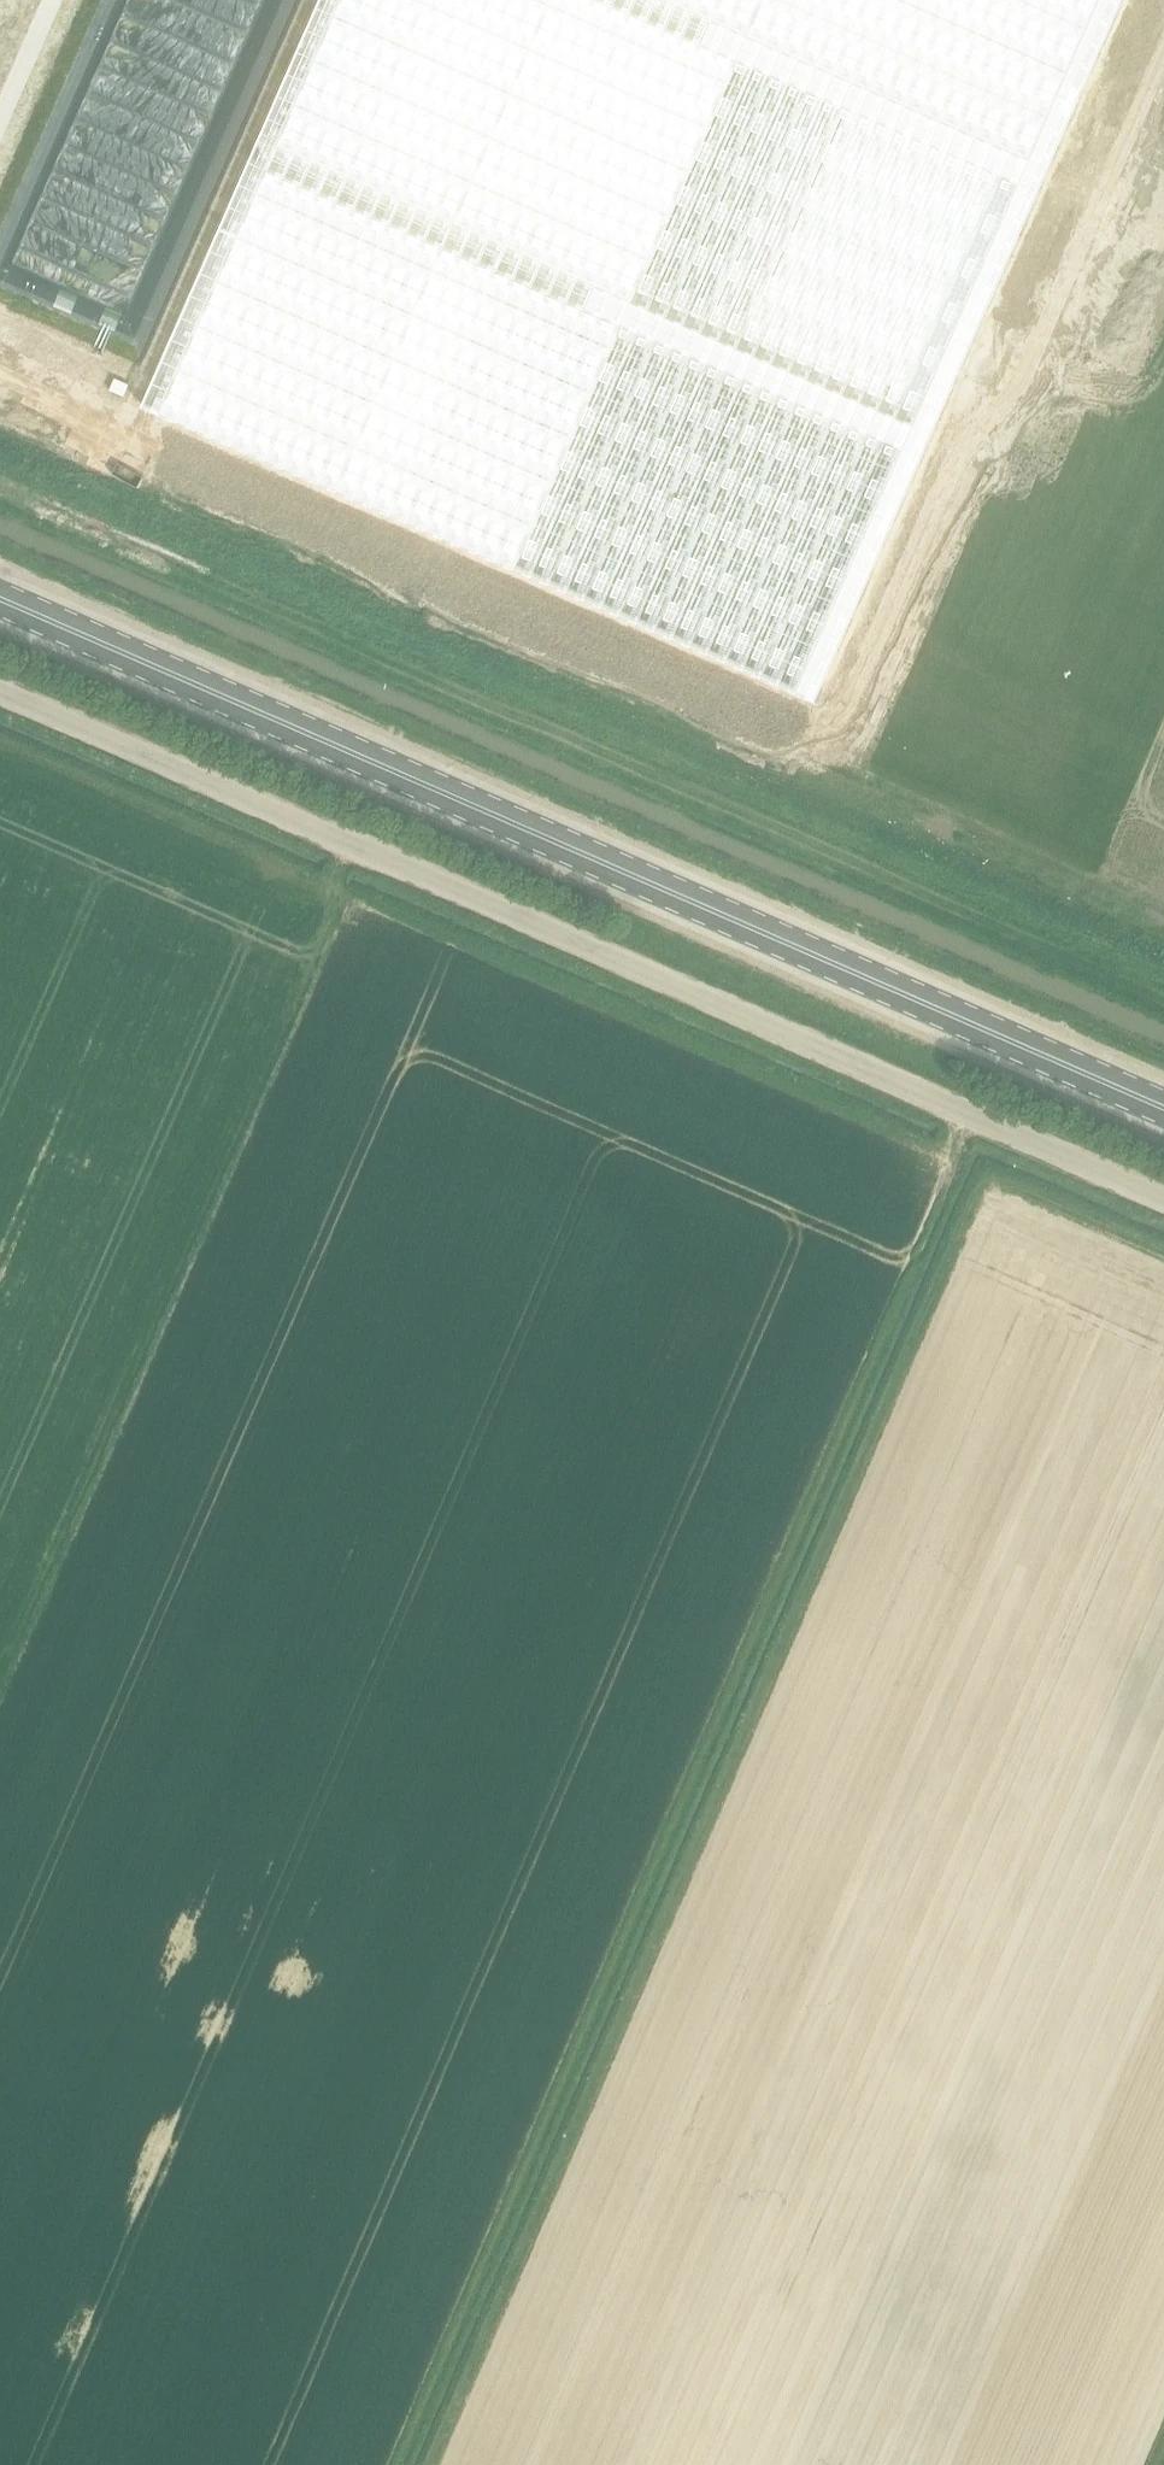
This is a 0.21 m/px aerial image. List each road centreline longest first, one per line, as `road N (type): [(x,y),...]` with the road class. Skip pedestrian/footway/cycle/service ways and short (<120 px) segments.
road 1 (primary): [(1163,1109),(0,600)]
road 2 (unclassified): [(1163,1199),(0,692)]

